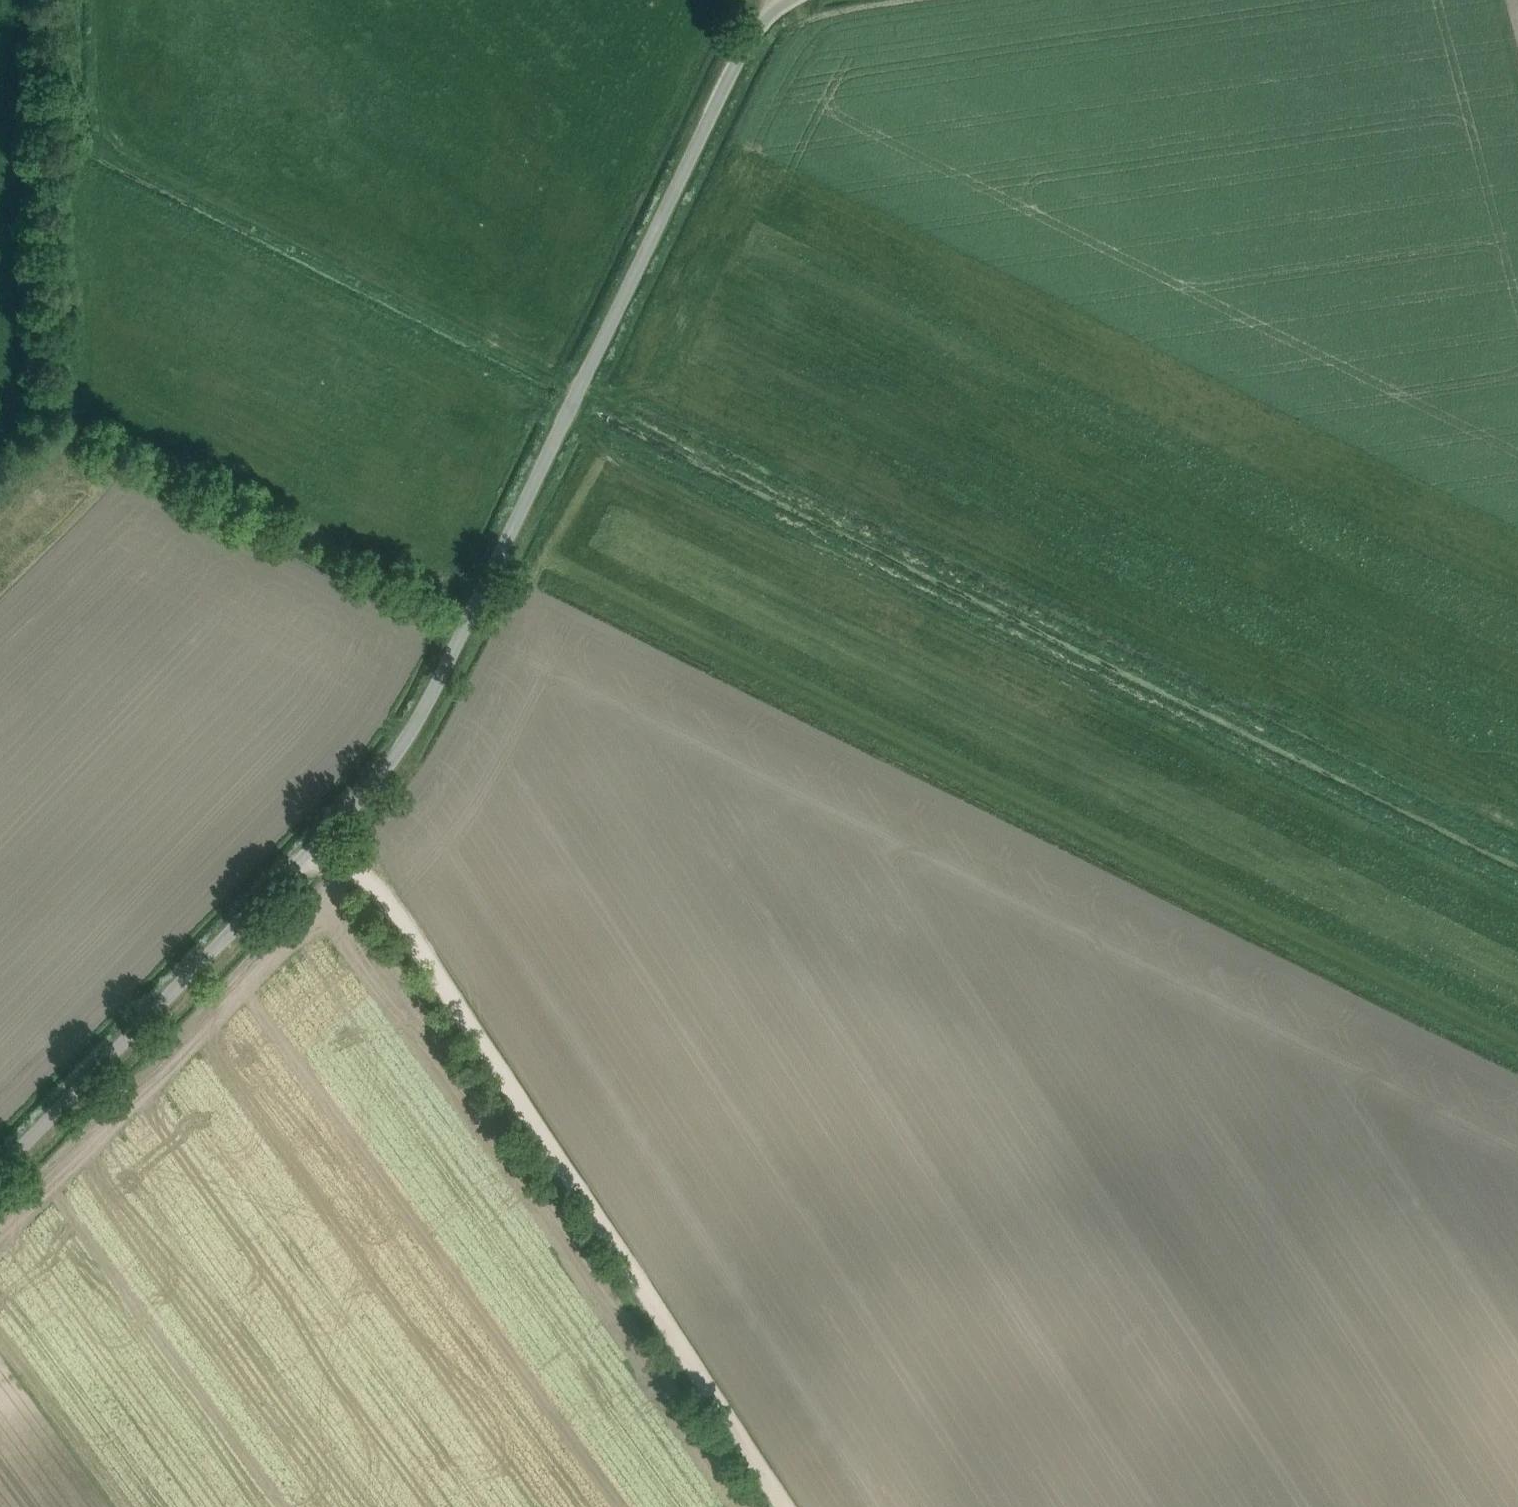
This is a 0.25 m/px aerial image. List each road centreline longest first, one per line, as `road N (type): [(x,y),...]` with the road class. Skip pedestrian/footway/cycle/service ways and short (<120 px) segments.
road 1 (unclassified): [(0,1170),(399,752),(742,52),(781,0)]
road 2 (track): [(790,1506),(349,872),(318,843)]

